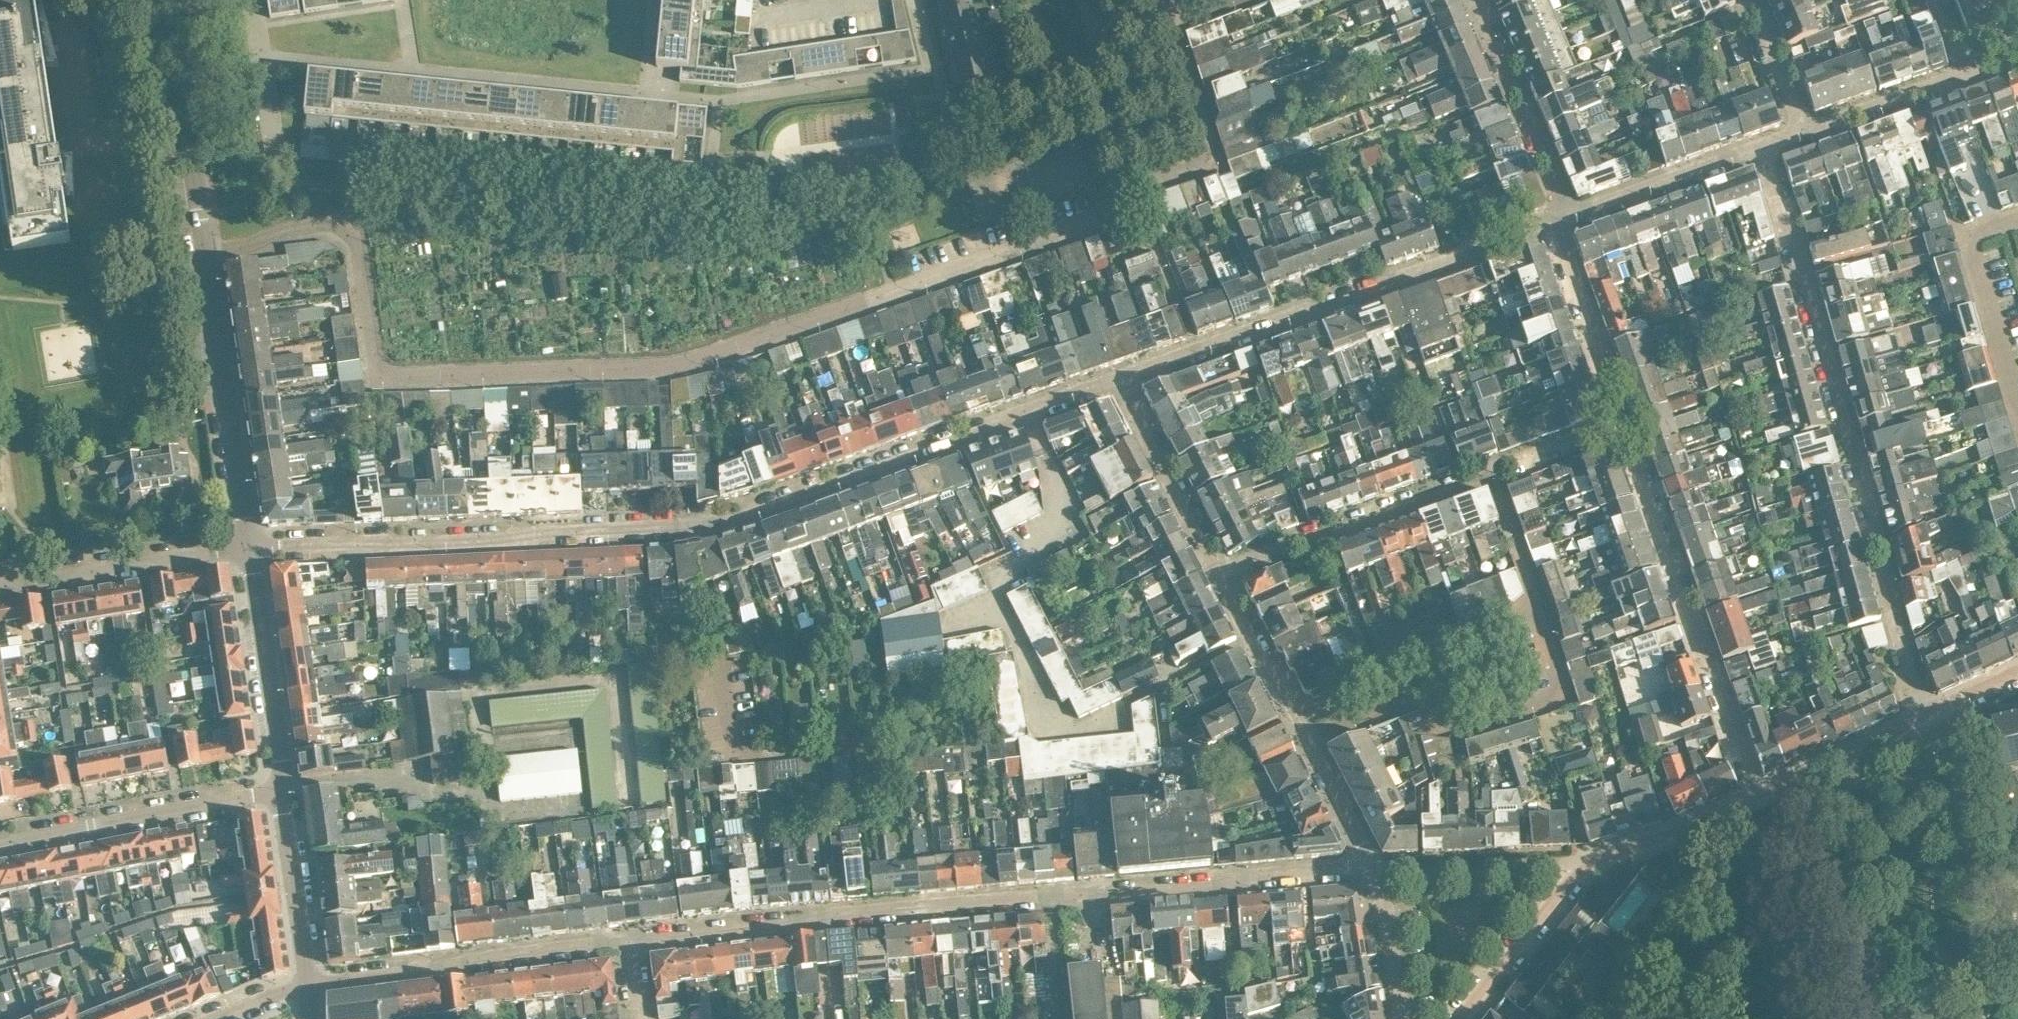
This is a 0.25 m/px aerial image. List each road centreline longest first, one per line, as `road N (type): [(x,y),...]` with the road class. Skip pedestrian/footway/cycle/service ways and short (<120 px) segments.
road 1 (unclassified): [(203,254),(295,227),(351,230),(378,360),(395,376),(678,365),(1104,214),(1132,188),(1197,162)]
road 2 (unclassified): [(1117,378),(730,519),(247,546)]
road 3 (unclassified): [(626,942),(1376,869)]
road 4 (residential): [(1928,713),(1907,669),(1765,146)]
road 5 (residential): [(1554,222),(1117,378)]
road 6 (residential): [(265,56),(704,102)]
road 7 (unclassified): [(1219,577),(1621,423)]
road 8 (residential): [(1621,423),(1757,795)]
road 9 (unclassified): [(1376,869),(1219,577)]
road 10 (unclassified): [(309,982),(626,942)]
road 11 (residential): [(247,546),(203,254)]
road 12 (residential): [(0,843),(282,789)]
road 13 (residential): [(203,254),(169,0)]
road 14 (residential): [(0,584),(247,546)]
road 15 (residential): [(282,789),(247,546)]
road 16 (residential): [(1476,0),(1569,216)]
road 17 (unclassified): [(2017,401),(1965,234),(2017,216)]
road 18 (unclassified): [(1219,577),(1117,378)]
road 19 (residential): [(1554,222),(1621,423)]
road 20 (residential): [(1569,216),(1765,146)]
road 21 (residential): [(1589,861),(1459,1018)]
road 22 (residential): [(309,982),(282,789)]
road 23 (residential): [(1928,713),(1757,795)]
road 24 (residential): [(1757,795),(1589,861)]
road 25 (unclassified): [(1808,130),(1968,70)]
road 26 (unclassified): [(1400,1018),(1376,869)]
road 27 (residential): [(85,147),(59,0)]
road 28 (residential): [(1808,130),(1752,0)]

